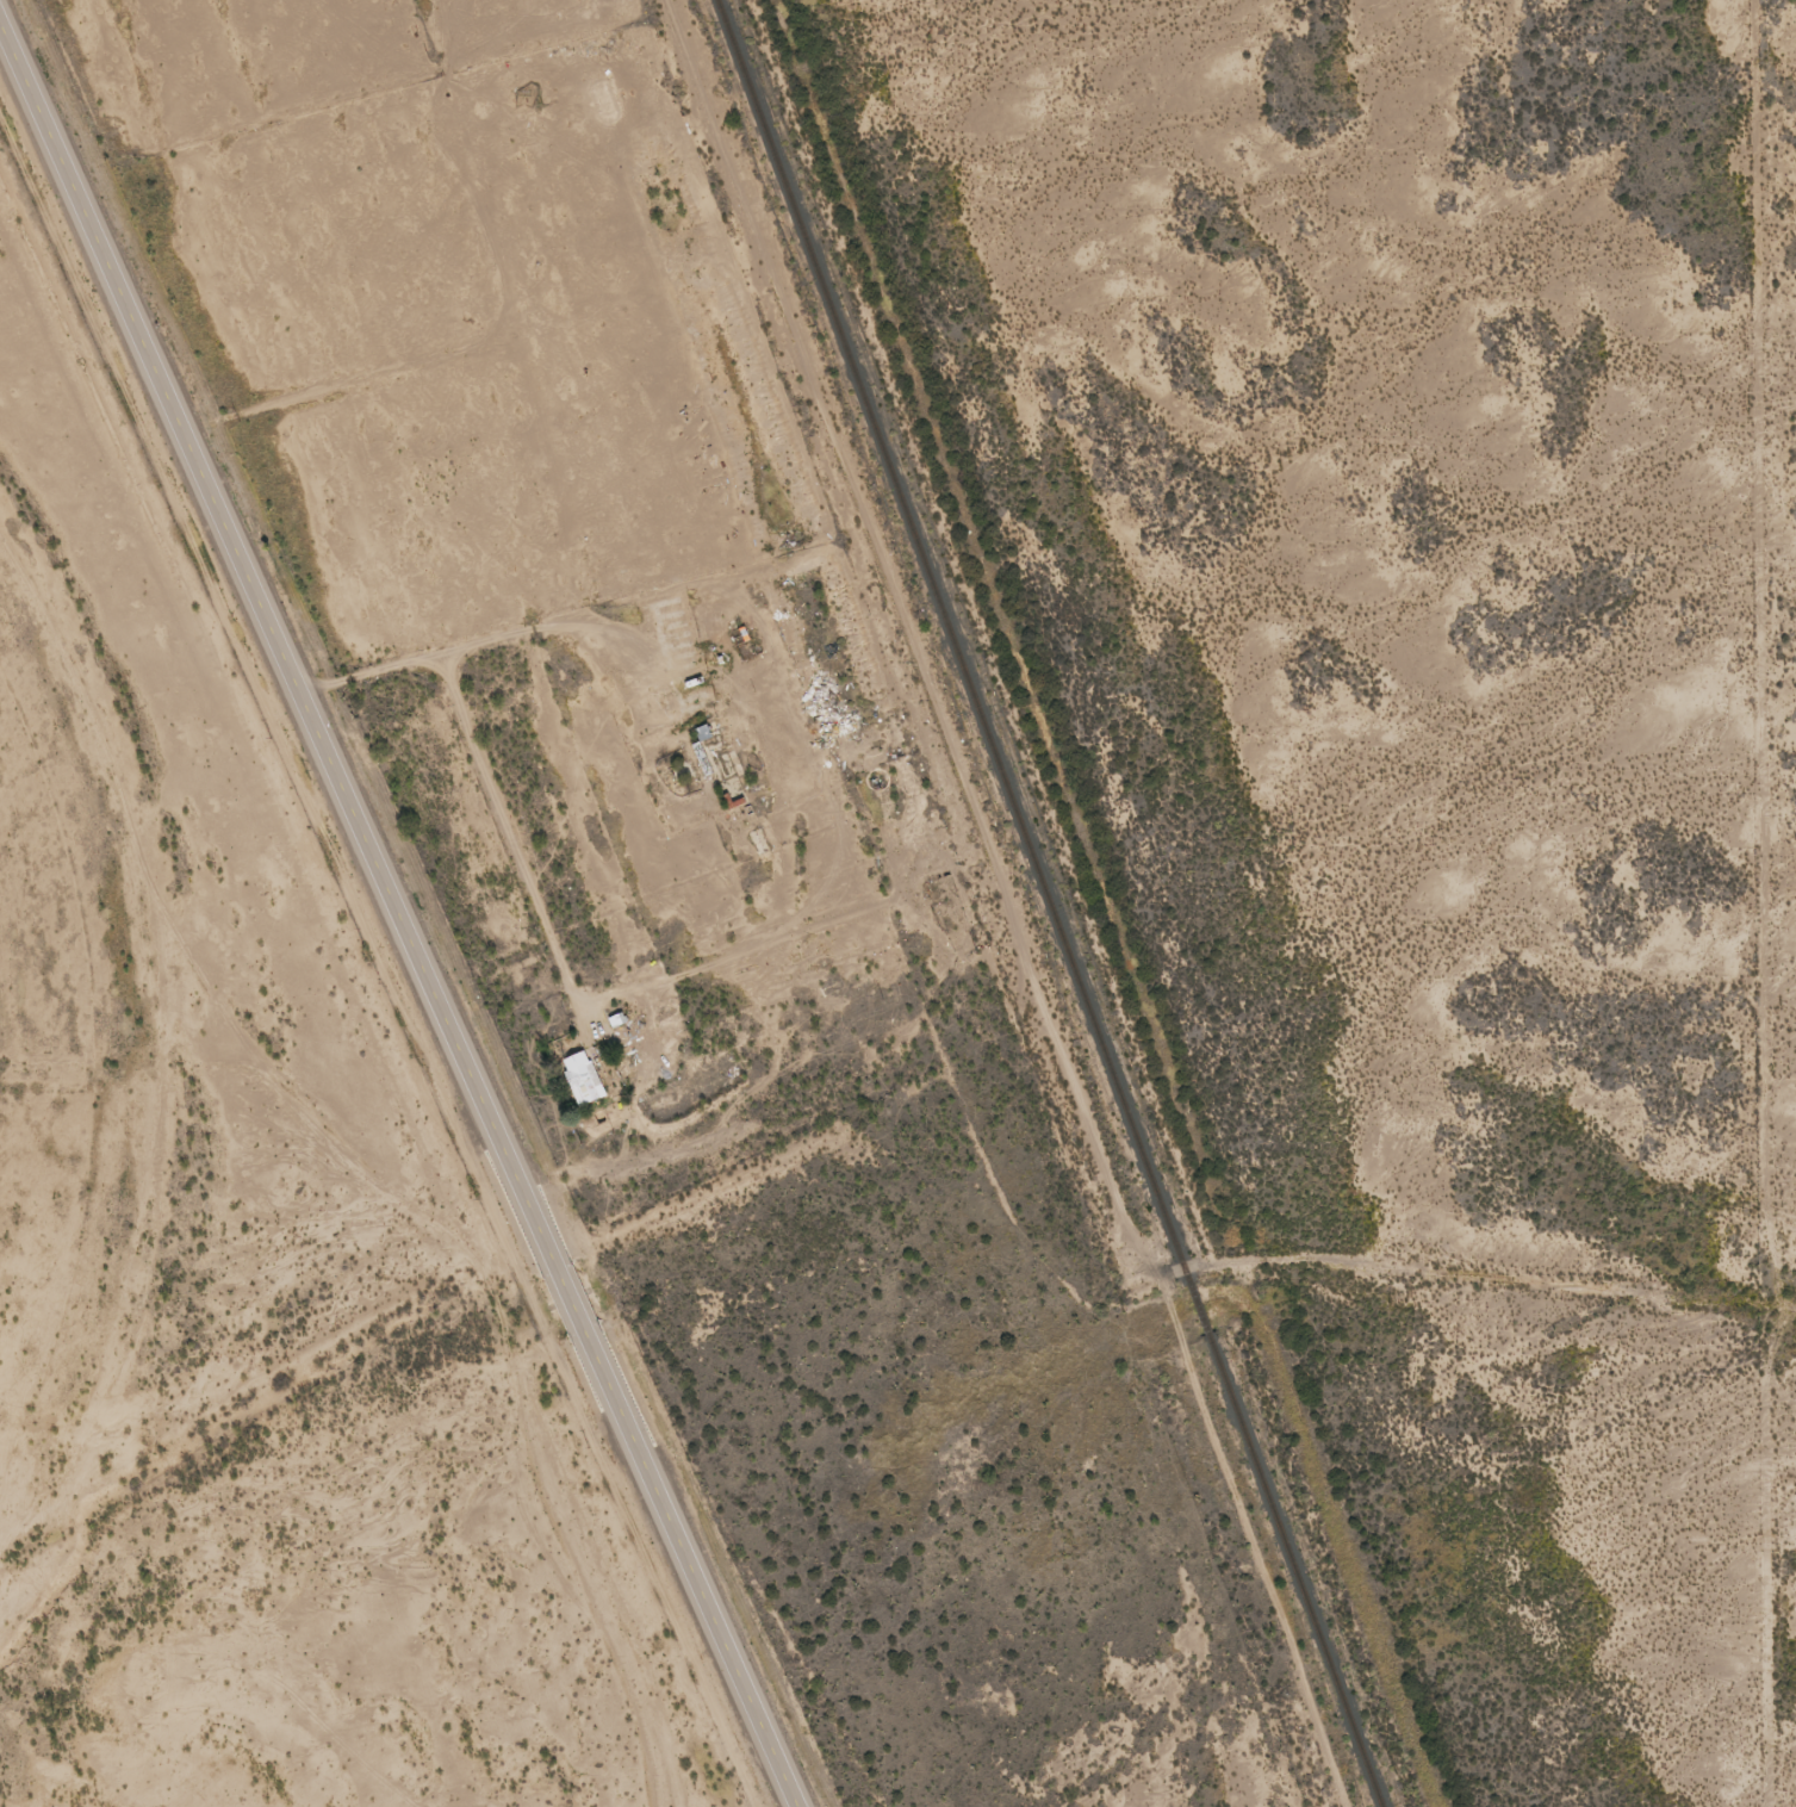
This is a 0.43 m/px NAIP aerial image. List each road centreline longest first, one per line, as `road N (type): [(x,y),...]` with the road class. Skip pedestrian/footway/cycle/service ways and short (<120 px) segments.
road 1 (trunk): [(791,1806),(0,26)]
road 2 (residential): [(528,1221),(763,1112),(899,1094),(939,1172),(1017,1266),(1382,1266),(1795,1308)]

